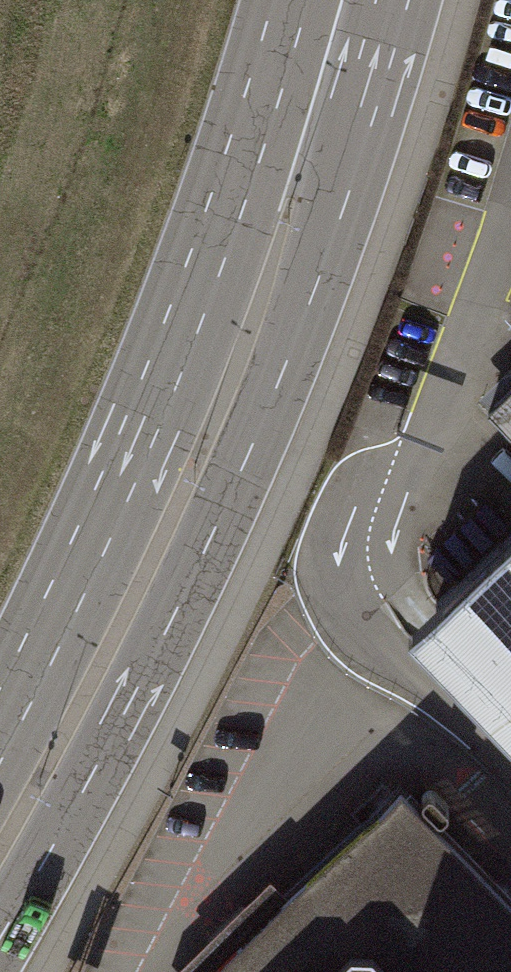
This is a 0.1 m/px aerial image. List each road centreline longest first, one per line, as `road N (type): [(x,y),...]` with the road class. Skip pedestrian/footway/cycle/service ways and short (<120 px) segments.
road 1 (secondary): [(0,968),(149,703),(248,479),(313,302),(390,0)]
road 2 (secondary): [(293,0),(155,434),(52,658),(0,738)]

